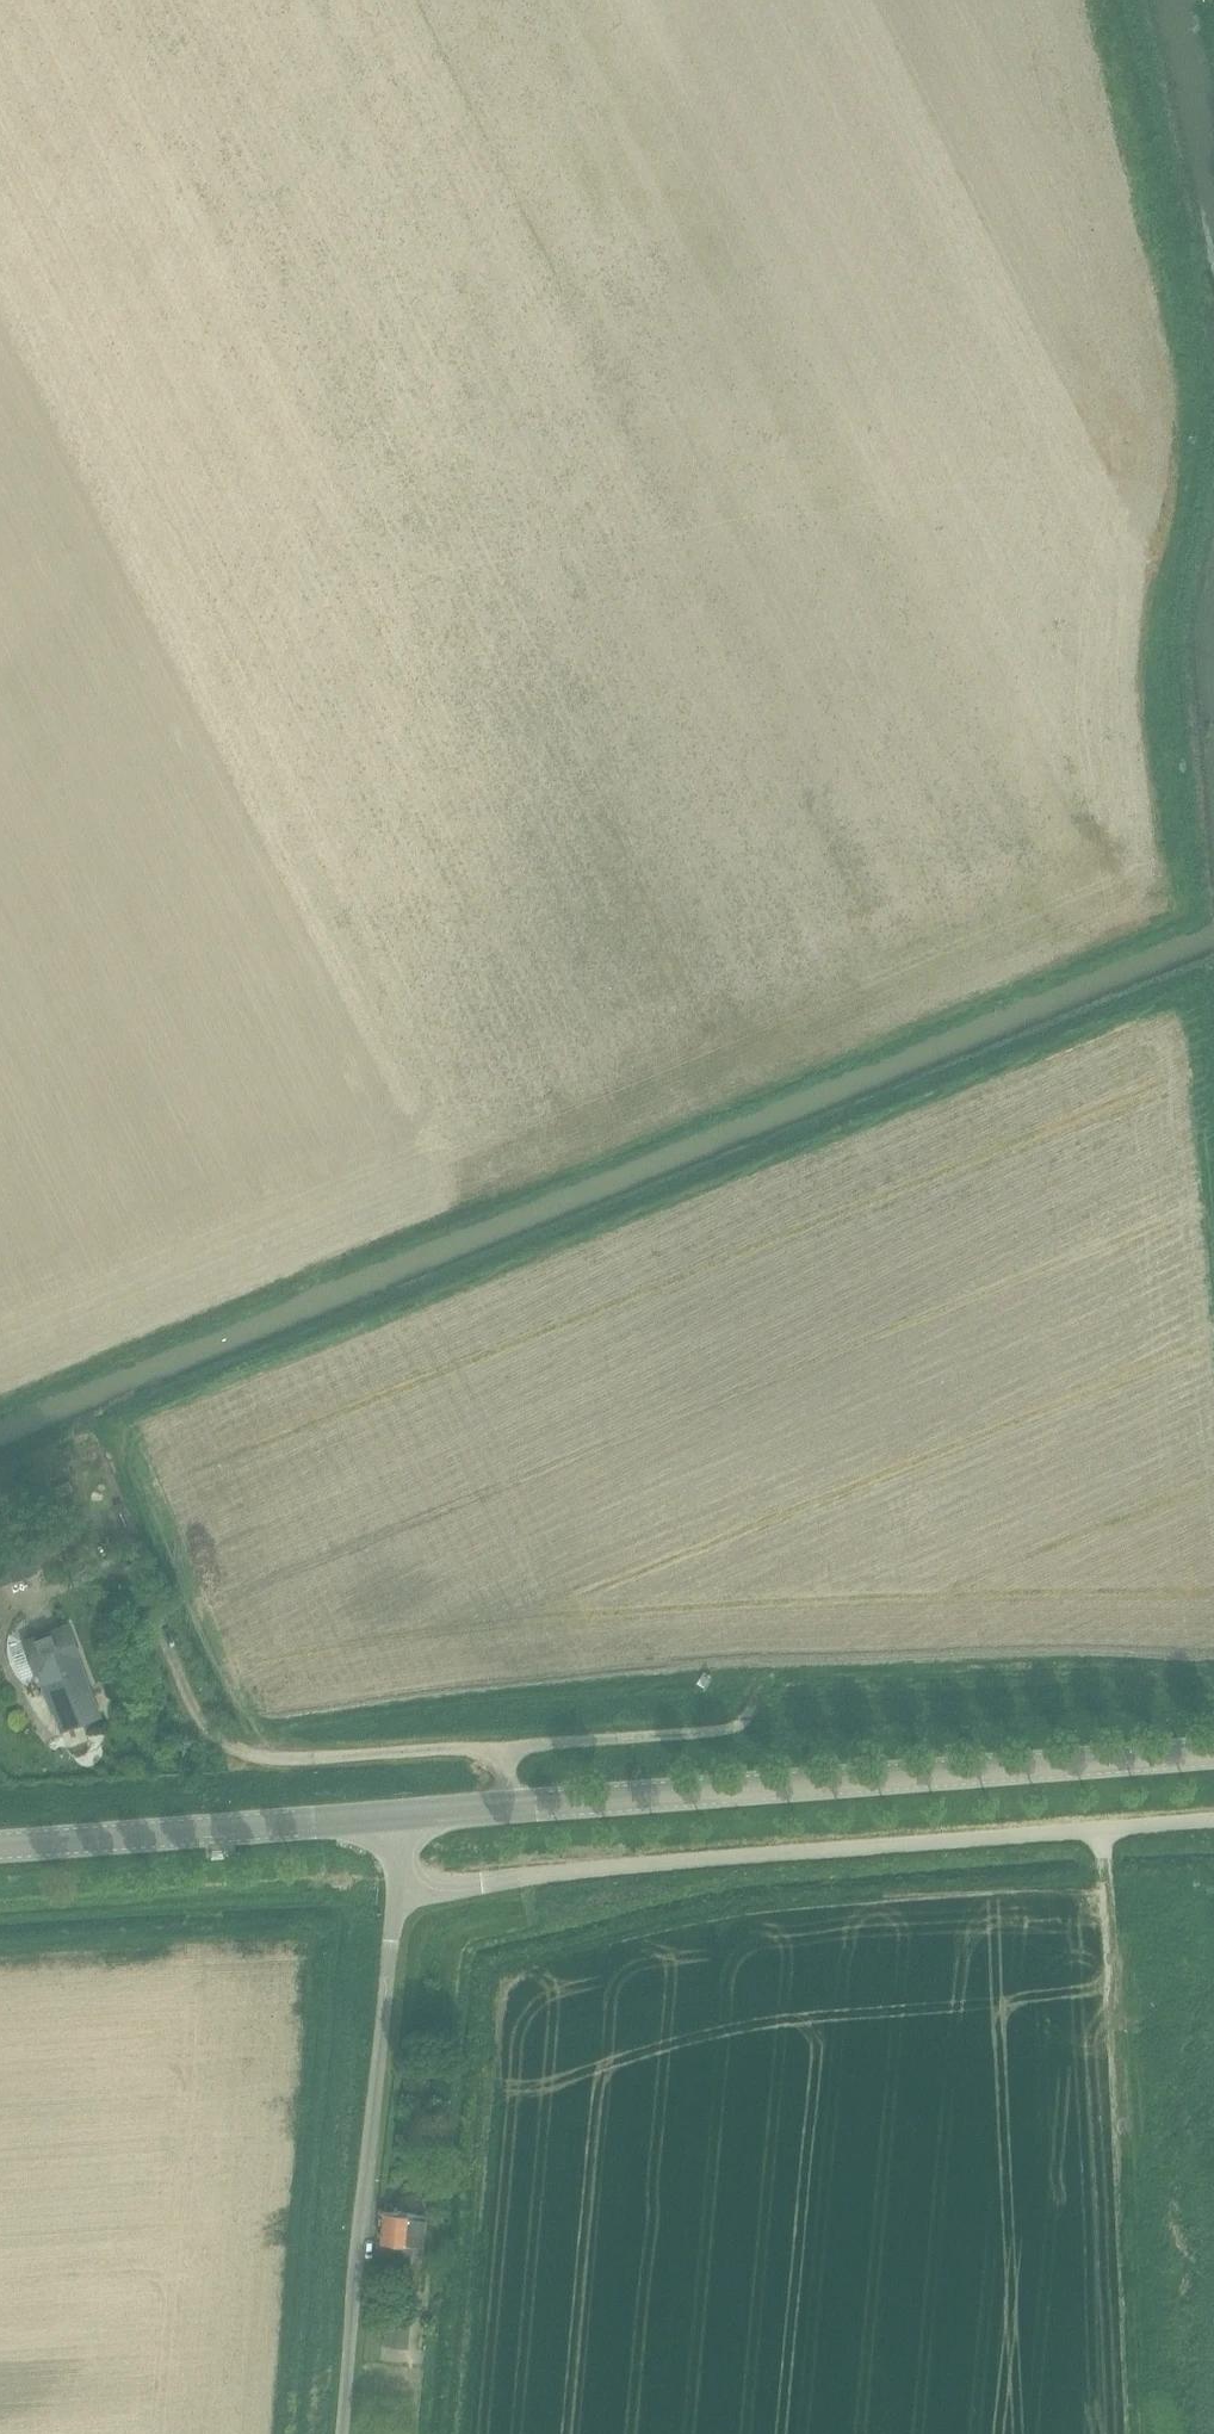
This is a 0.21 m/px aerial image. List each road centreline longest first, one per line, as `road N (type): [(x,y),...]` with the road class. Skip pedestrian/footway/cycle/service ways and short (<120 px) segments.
road 1 (residential): [(395,1899),(563,1874),(1213,1822)]
road 2 (tertiary): [(1213,1756),(399,1815)]
road 3 (unclassified): [(343,2433),(395,1899)]
road 4 (tertiary): [(399,1815),(0,1845)]

